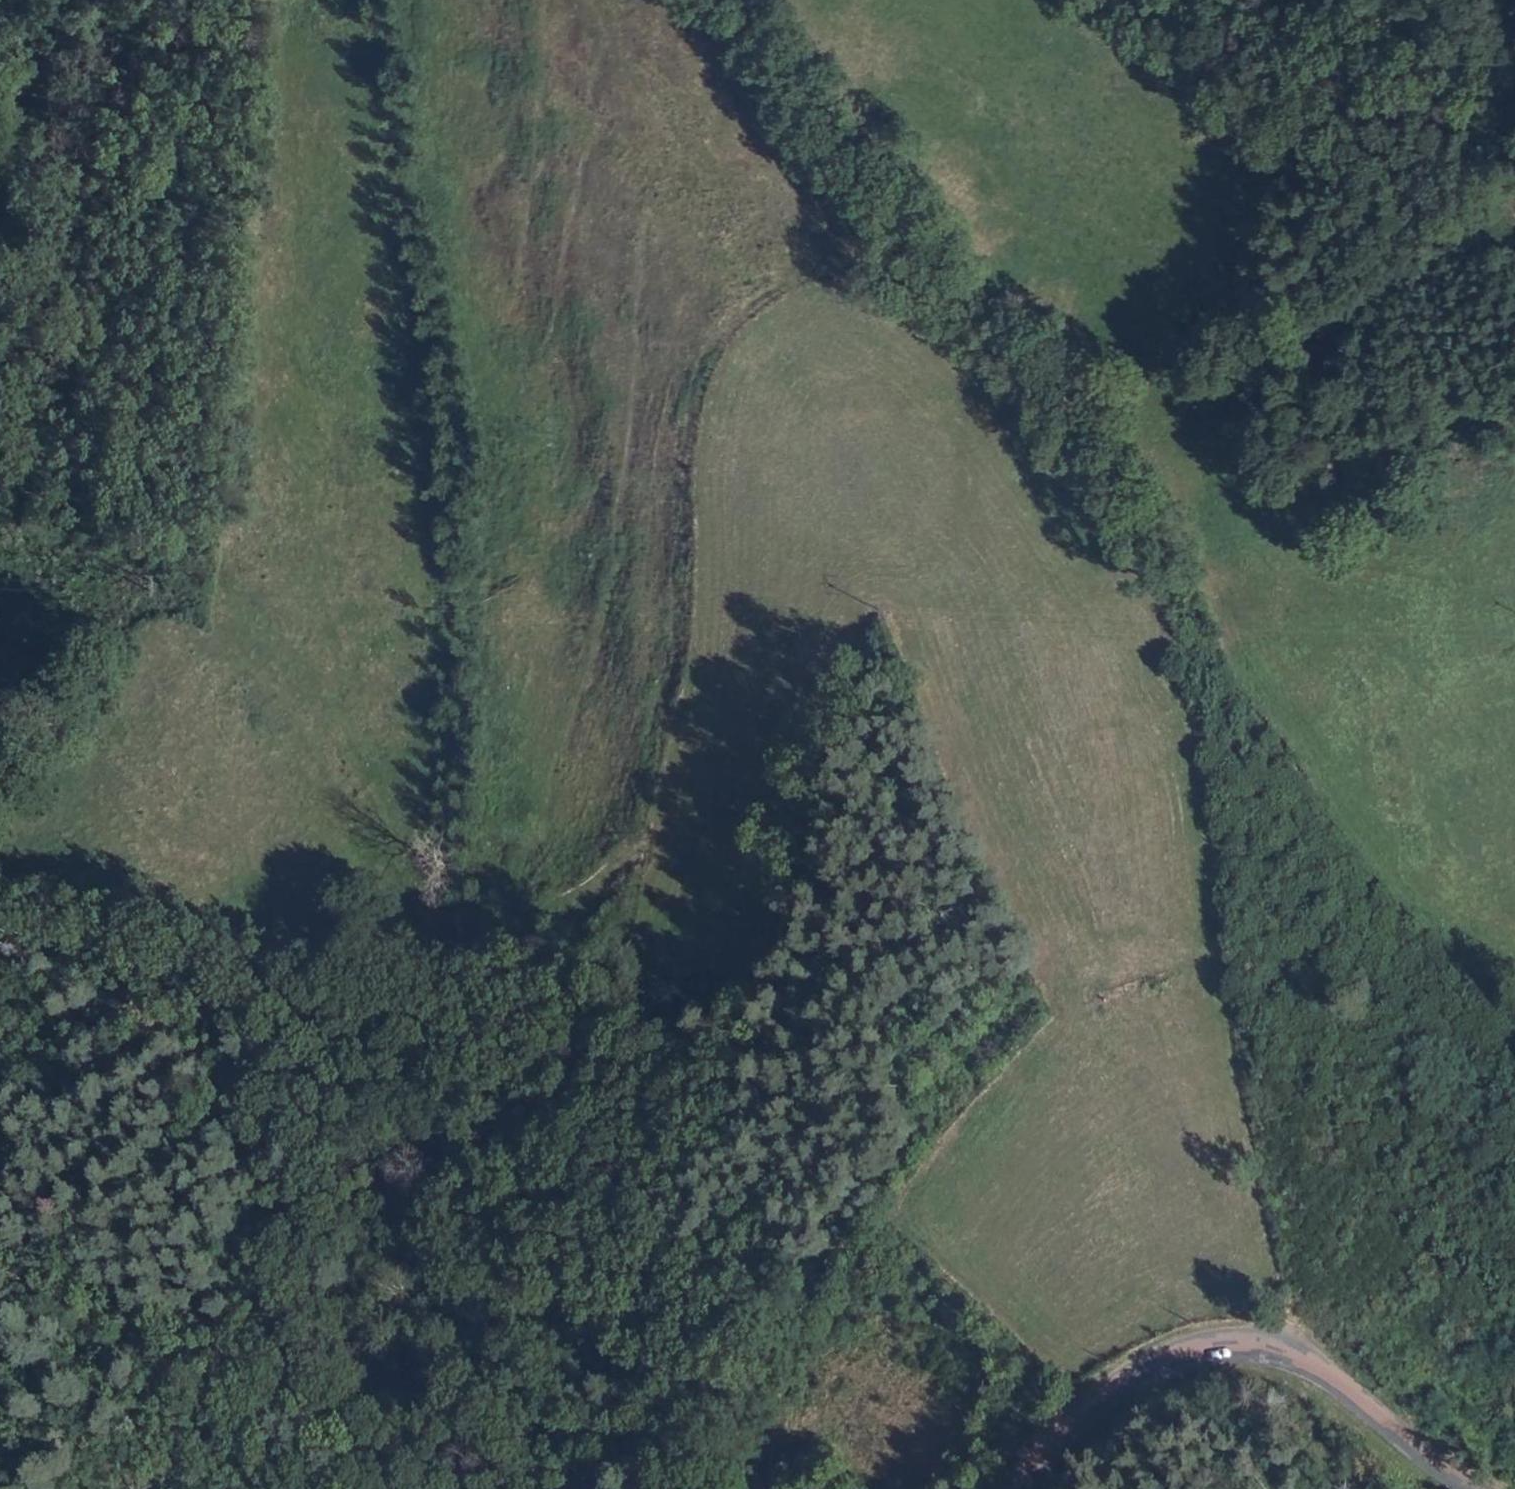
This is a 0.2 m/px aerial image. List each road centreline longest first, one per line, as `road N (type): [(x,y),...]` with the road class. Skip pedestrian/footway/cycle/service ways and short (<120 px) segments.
road 1 (track): [(1514,1002),(1439,955),(1364,873),(1275,733),(1233,691),(1199,612),(754,0)]
road 2 (unclassified): [(1019,1488),(1088,1405),(1160,1358),(1261,1344),(1302,1354),(1348,1385),(1468,1488)]

